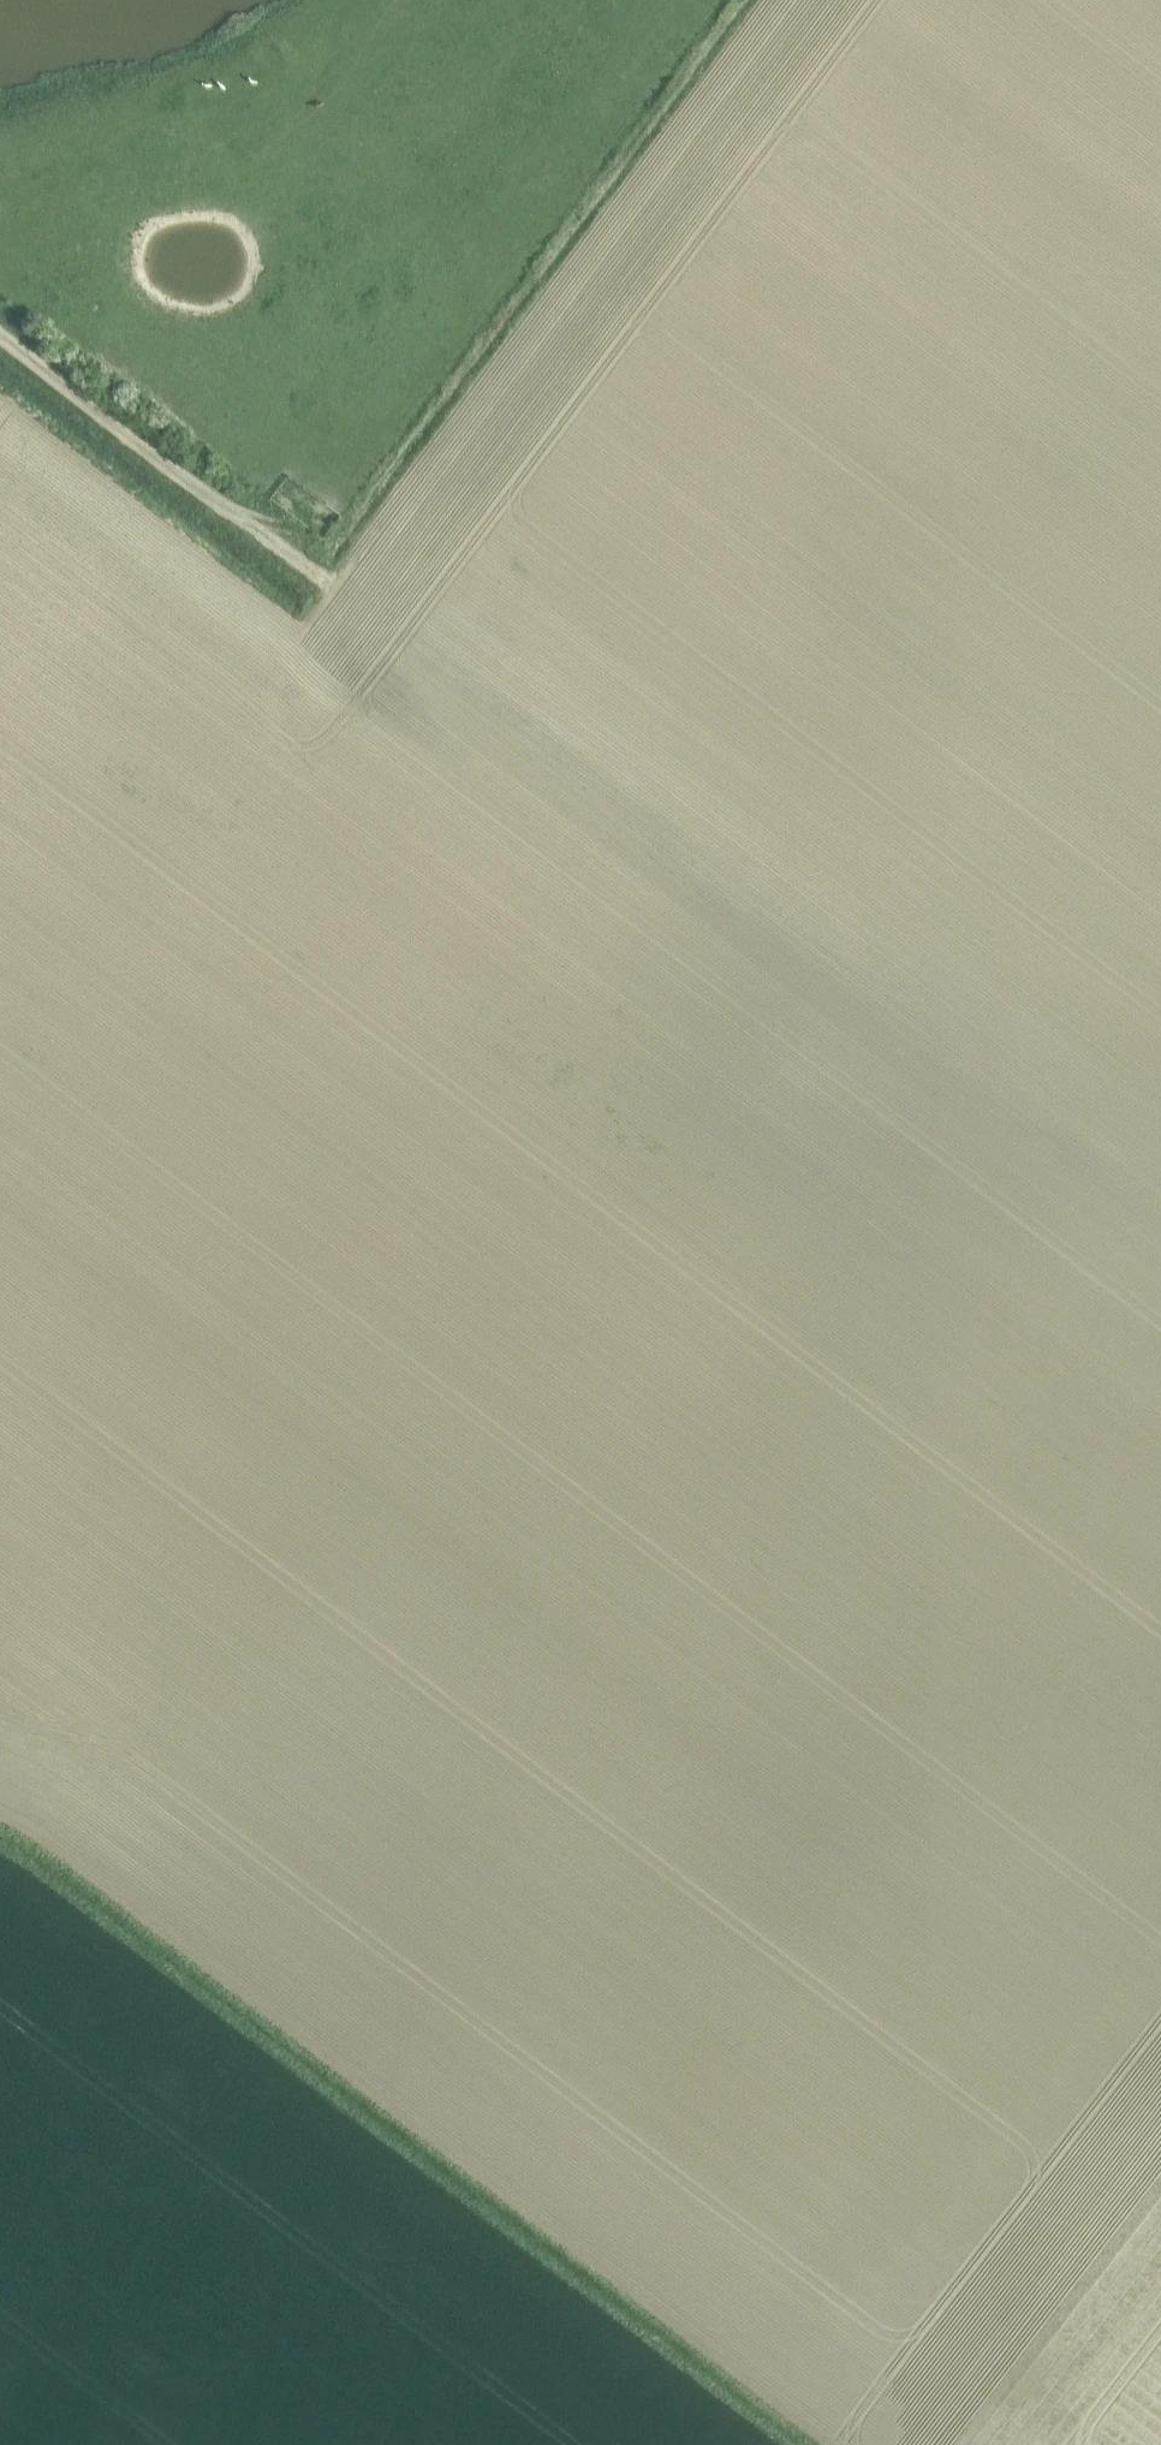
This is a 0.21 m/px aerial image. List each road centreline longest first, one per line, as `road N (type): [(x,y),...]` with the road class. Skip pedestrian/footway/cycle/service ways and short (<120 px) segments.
road 1 (track): [(358,611),(0,331)]

